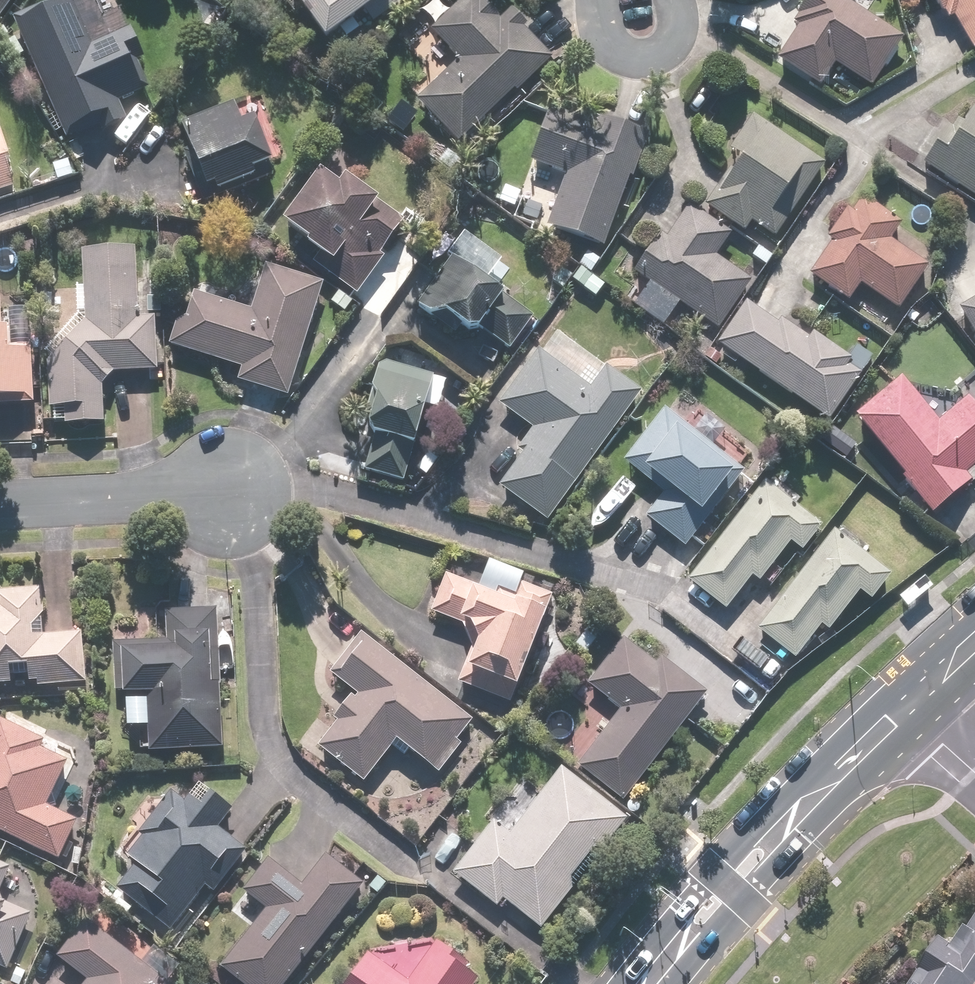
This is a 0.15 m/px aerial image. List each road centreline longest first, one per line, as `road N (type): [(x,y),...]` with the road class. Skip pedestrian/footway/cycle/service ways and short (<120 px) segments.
road 1 (primary): [(644,983),(908,710)]
road 2 (residential): [(0,500),(234,489)]
road 3 (residential): [(677,0),(671,44),(635,58),(613,50),(595,0)]

